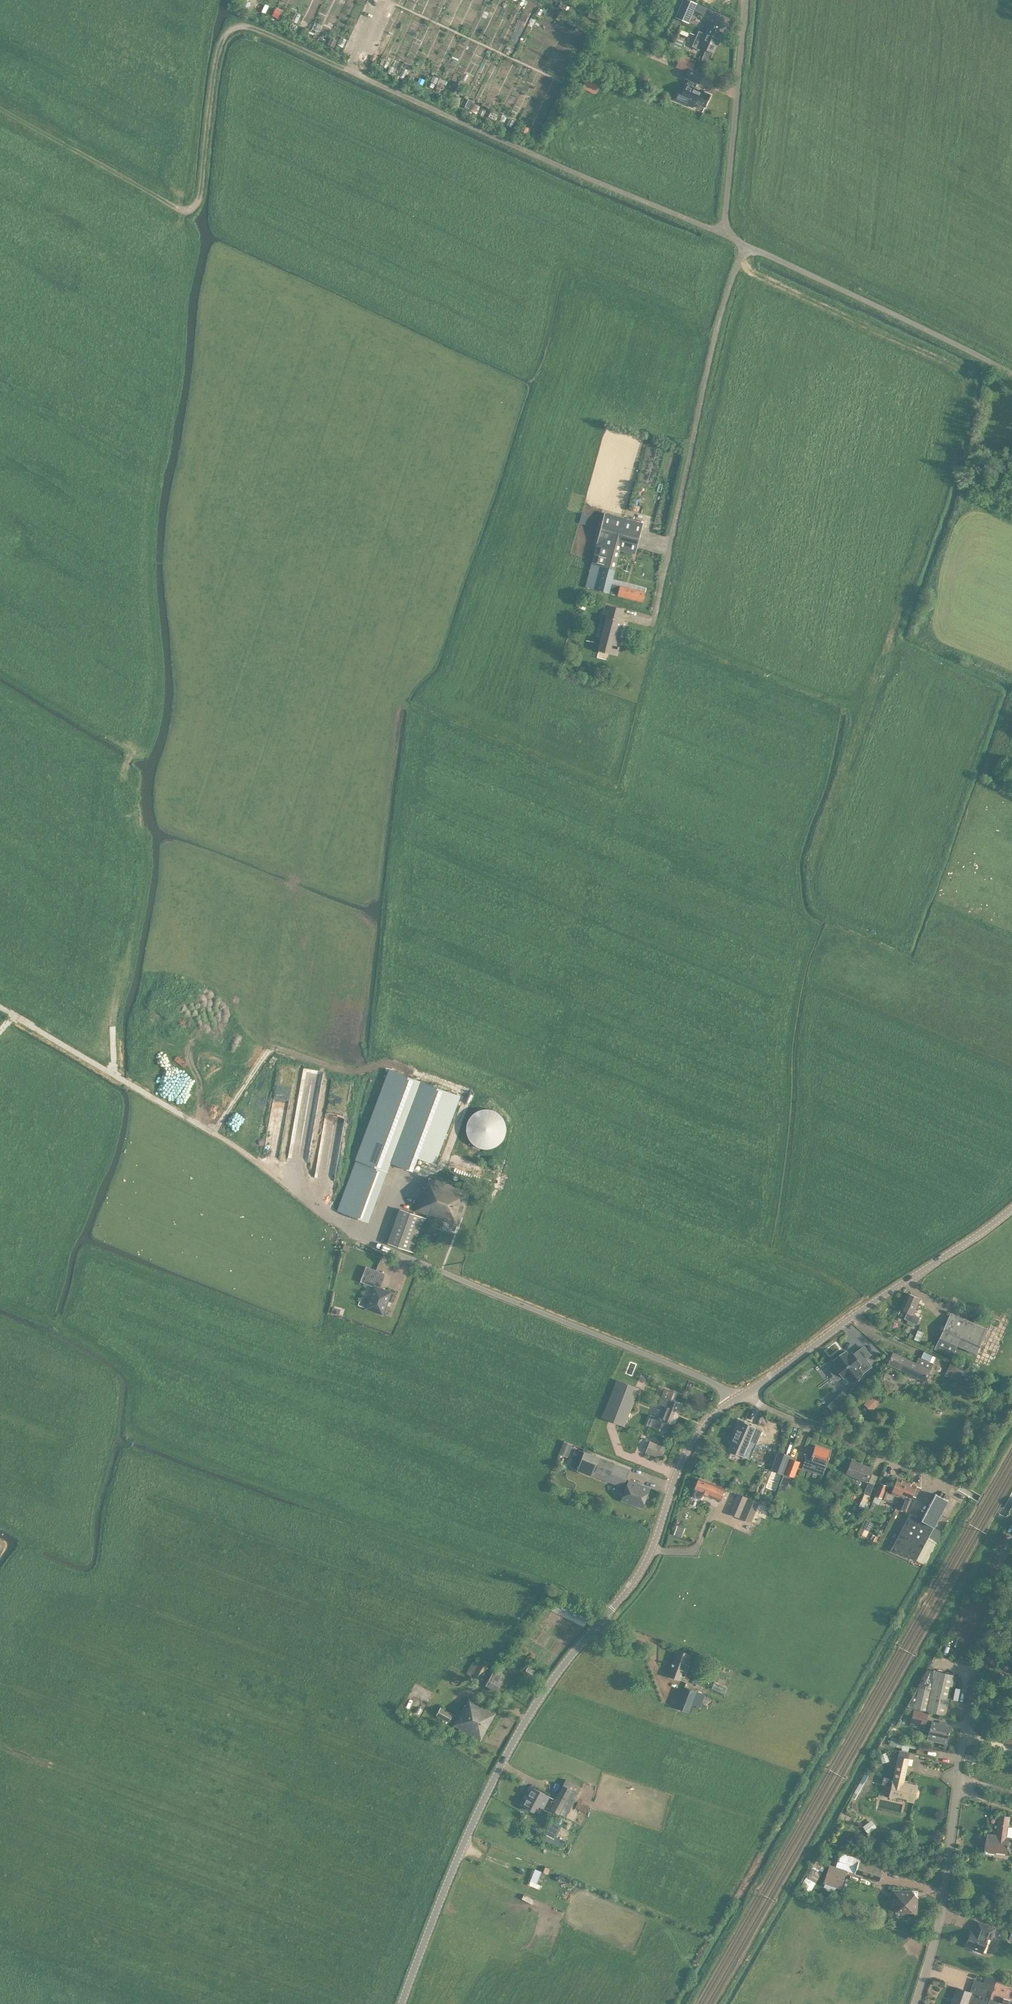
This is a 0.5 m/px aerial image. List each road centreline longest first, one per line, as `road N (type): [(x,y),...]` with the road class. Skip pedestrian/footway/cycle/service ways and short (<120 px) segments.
road 1 (track): [(110,1027),(145,846),(124,768),(149,678),(141,561),(190,208)]
road 2 (unclassified): [(400,2003),(507,1751),(558,1670),(640,1570),(695,1434),(740,1395)]
road 3 (unclassified): [(914,2003),(939,1914),(978,1654),(1011,1537)]
road 4 (track): [(0,1007),(222,1138),(376,1243)]
road 5 (unclassified): [(718,232),(349,70)]
road 6 (unclassified): [(655,617),(742,242)]
road 7 (unclassified): [(740,1395),(1011,1204)]
road 8 (track): [(190,208),(225,34),(247,26),(349,70)]
road 9 (unclassified): [(1011,373),(742,242)]
road 10 (unclassified): [(718,232),(745,0)]
road 11 (residential): [(950,1483),(740,1395)]
road 12 (track): [(0,110),(176,209),(190,208)]

